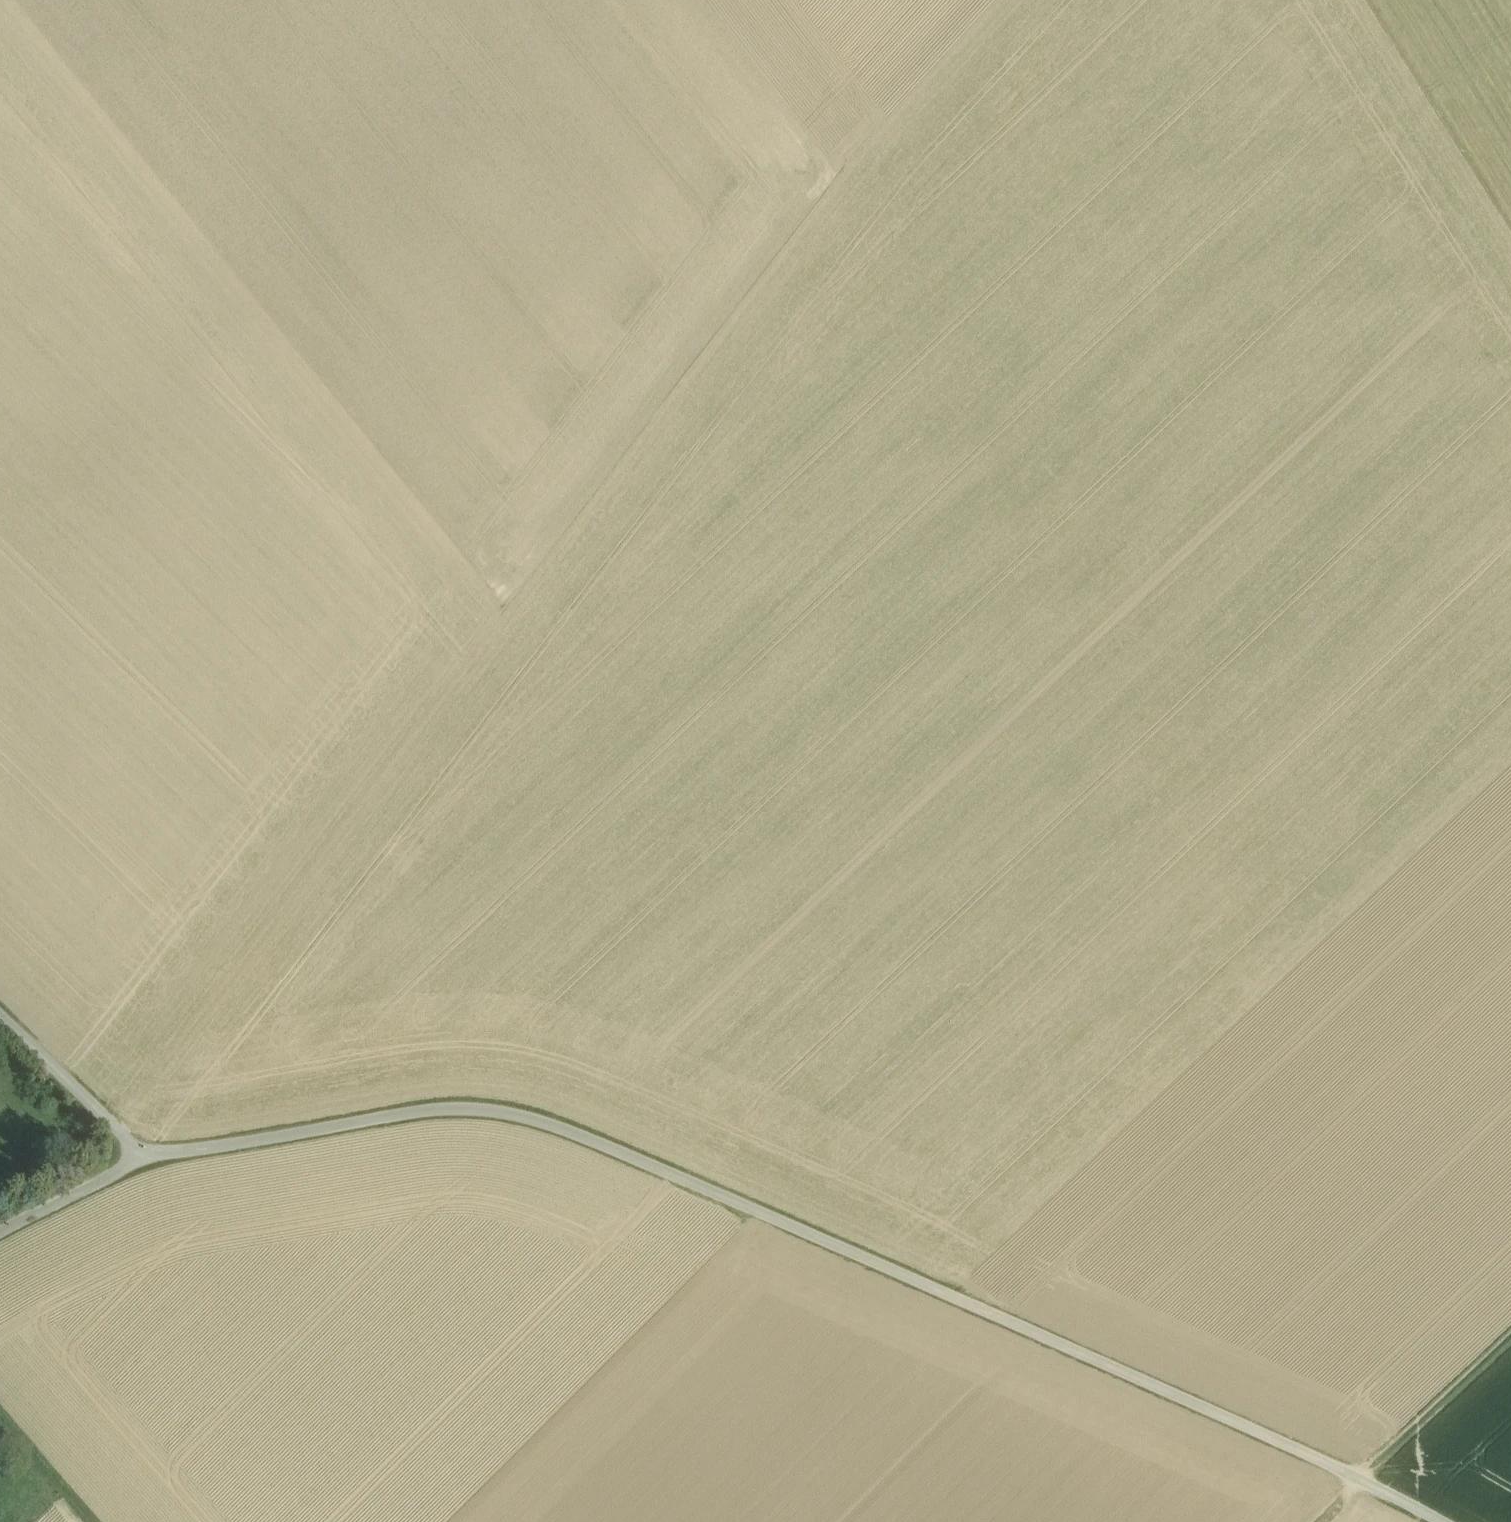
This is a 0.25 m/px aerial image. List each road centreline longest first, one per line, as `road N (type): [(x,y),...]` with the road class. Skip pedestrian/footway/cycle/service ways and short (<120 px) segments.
road 1 (unclassified): [(145,1156),(444,1107),(529,1117),(1360,1479),(1436,1521)]
road 2 (unclassified): [(0,1014),(145,1156)]
road 3 (unclassified): [(0,1232),(145,1156)]
road 4 (track): [(95,1521),(0,1412)]

